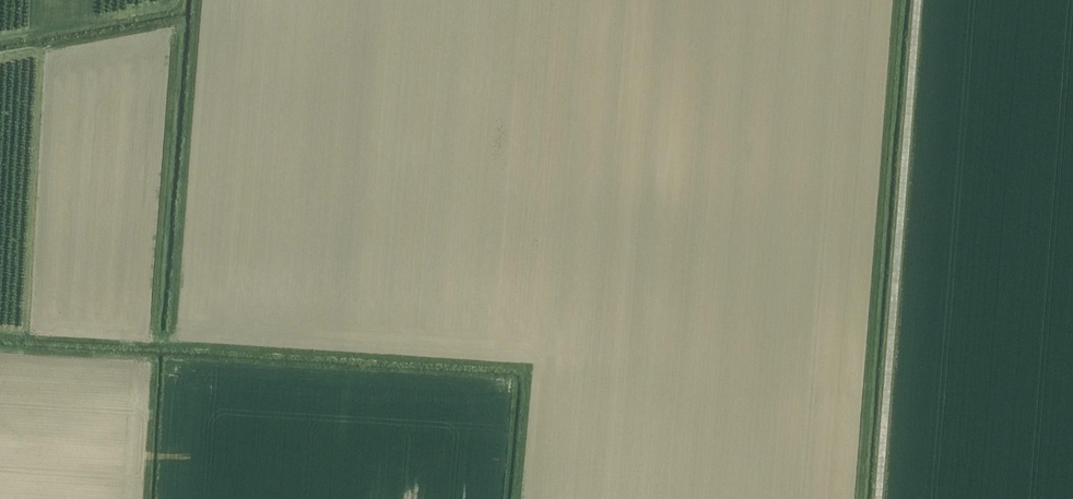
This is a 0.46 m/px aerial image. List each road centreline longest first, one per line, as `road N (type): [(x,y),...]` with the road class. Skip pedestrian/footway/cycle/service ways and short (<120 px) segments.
road 1 (track): [(879,498),(917,0)]

